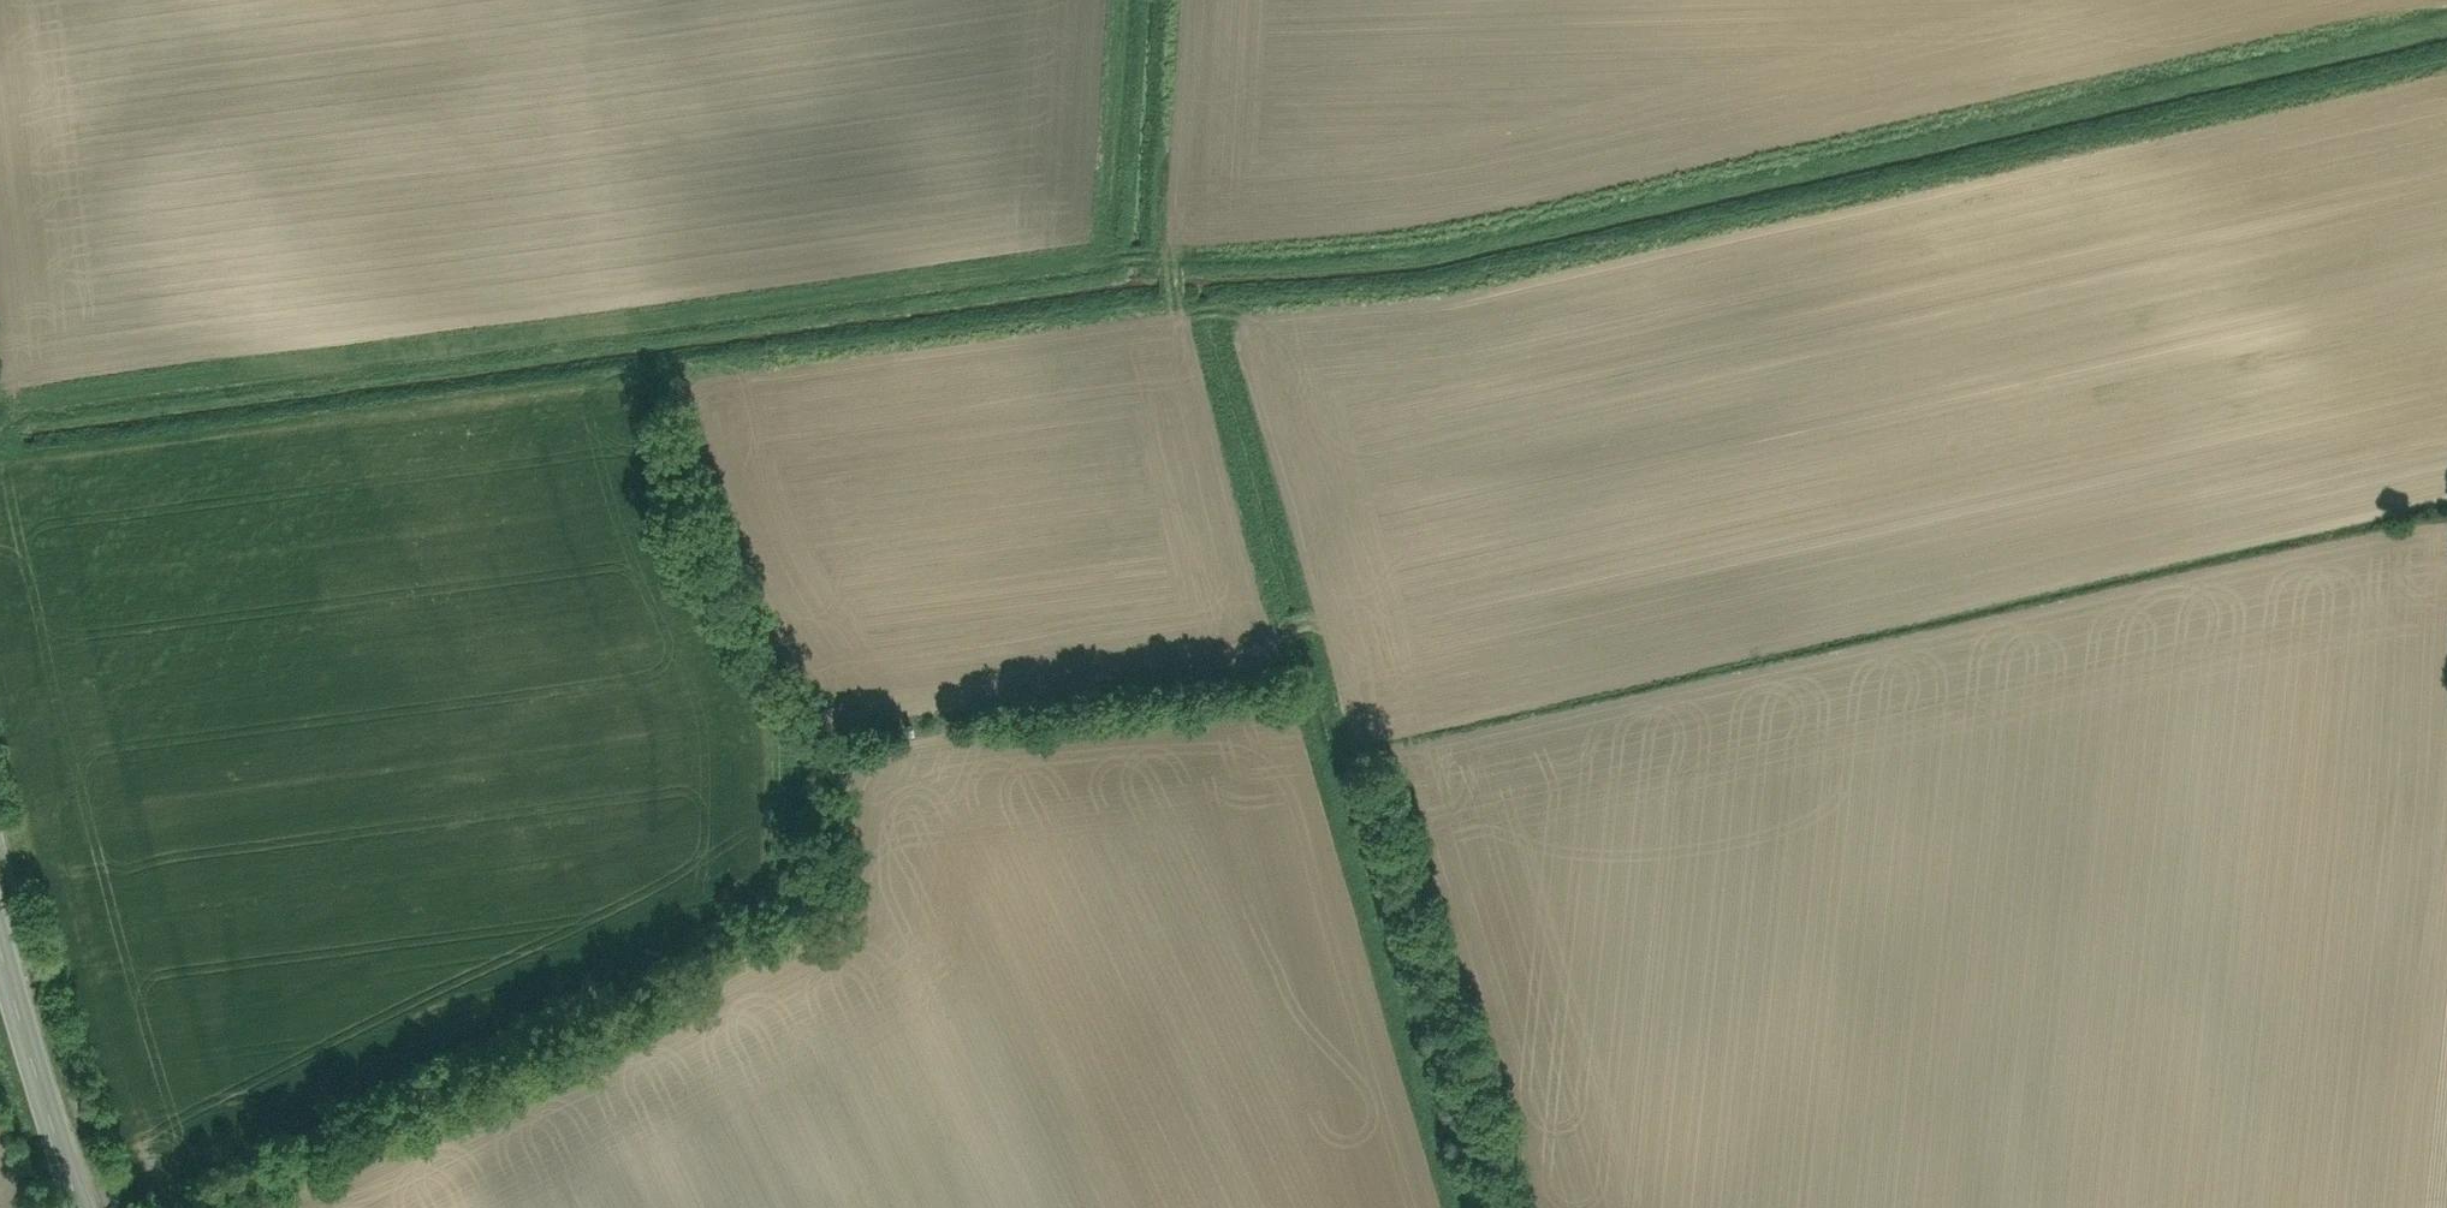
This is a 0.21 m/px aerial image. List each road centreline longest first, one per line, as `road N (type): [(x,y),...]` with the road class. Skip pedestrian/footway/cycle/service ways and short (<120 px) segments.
road 1 (tertiary): [(83,1207),(0,951)]

